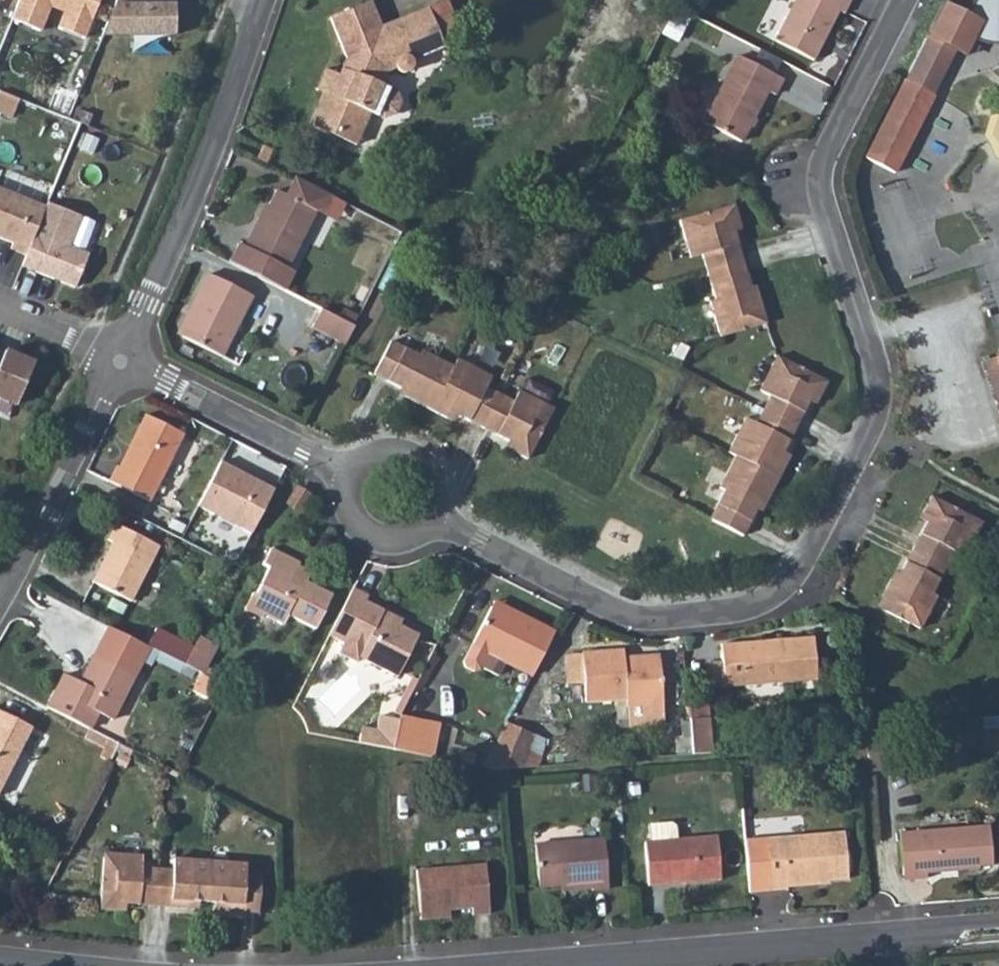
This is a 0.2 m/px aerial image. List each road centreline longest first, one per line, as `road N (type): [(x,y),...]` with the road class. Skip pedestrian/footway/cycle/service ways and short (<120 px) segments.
road 1 (residential): [(904,0),(820,170),(821,202),(878,400),(792,582),(764,603),(658,618),(619,613),(432,520)]
road 2 (residential): [(553,965),(998,931)]
road 3 (residential): [(120,364),(263,3)]
road 4 (residential): [(0,591),(120,364)]
road 5 (residential): [(346,474),(120,364)]
road 6 (residential): [(432,520),(435,476),(413,452),(381,447),(346,474)]
road 7 (residential): [(346,474),(342,504),(365,536),(407,540),(432,520)]
road 8 (residential): [(0,312),(120,364)]

